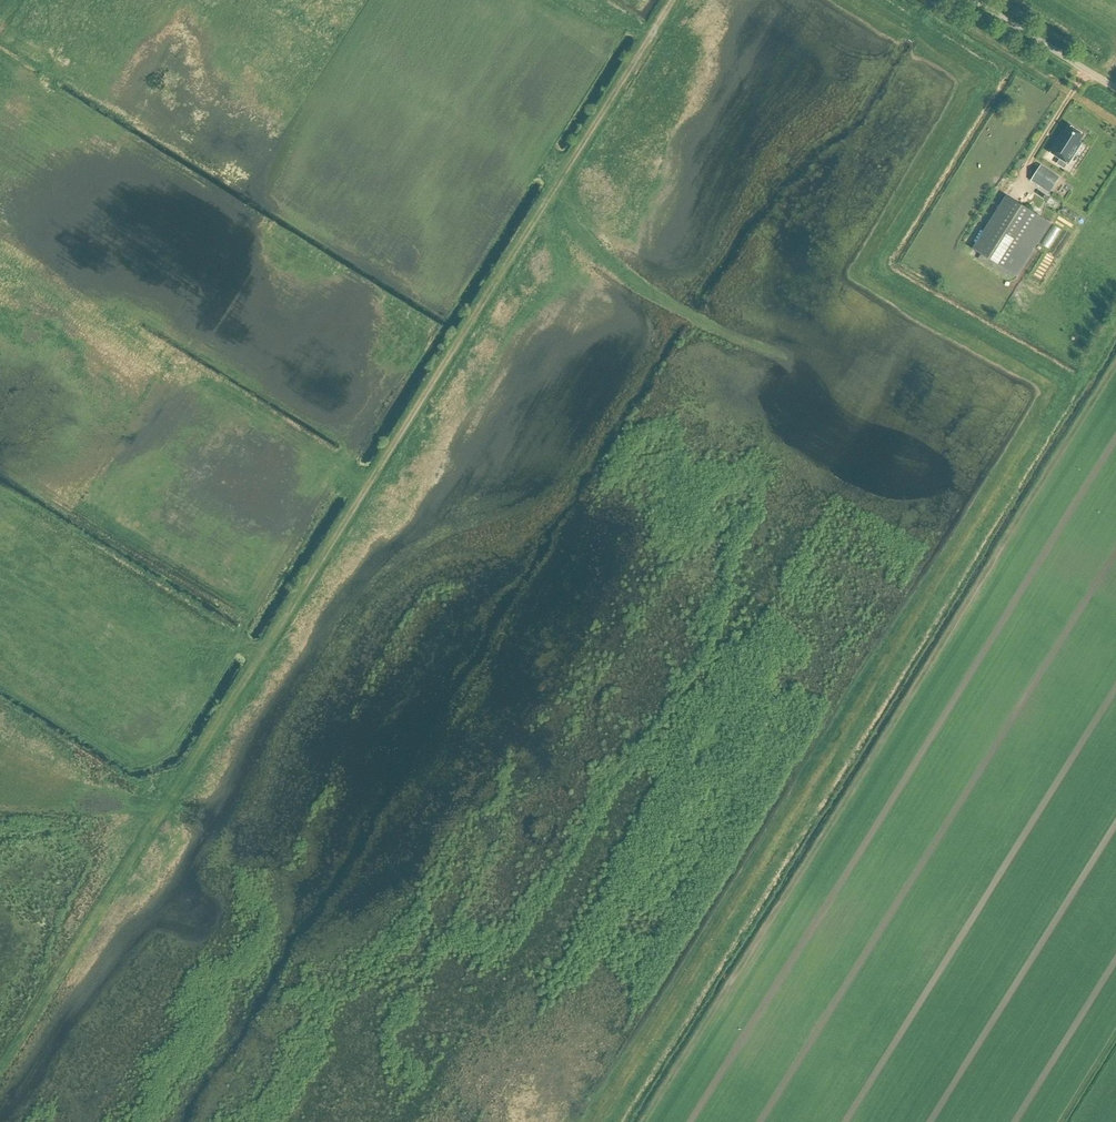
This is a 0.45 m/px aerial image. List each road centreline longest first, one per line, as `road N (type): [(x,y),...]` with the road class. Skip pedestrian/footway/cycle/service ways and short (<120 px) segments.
road 1 (track): [(674,0),(0,1068)]
road 2 (track): [(1115,368),(646,1121)]
road 3 (unclassified): [(1115,90),(974,0)]

